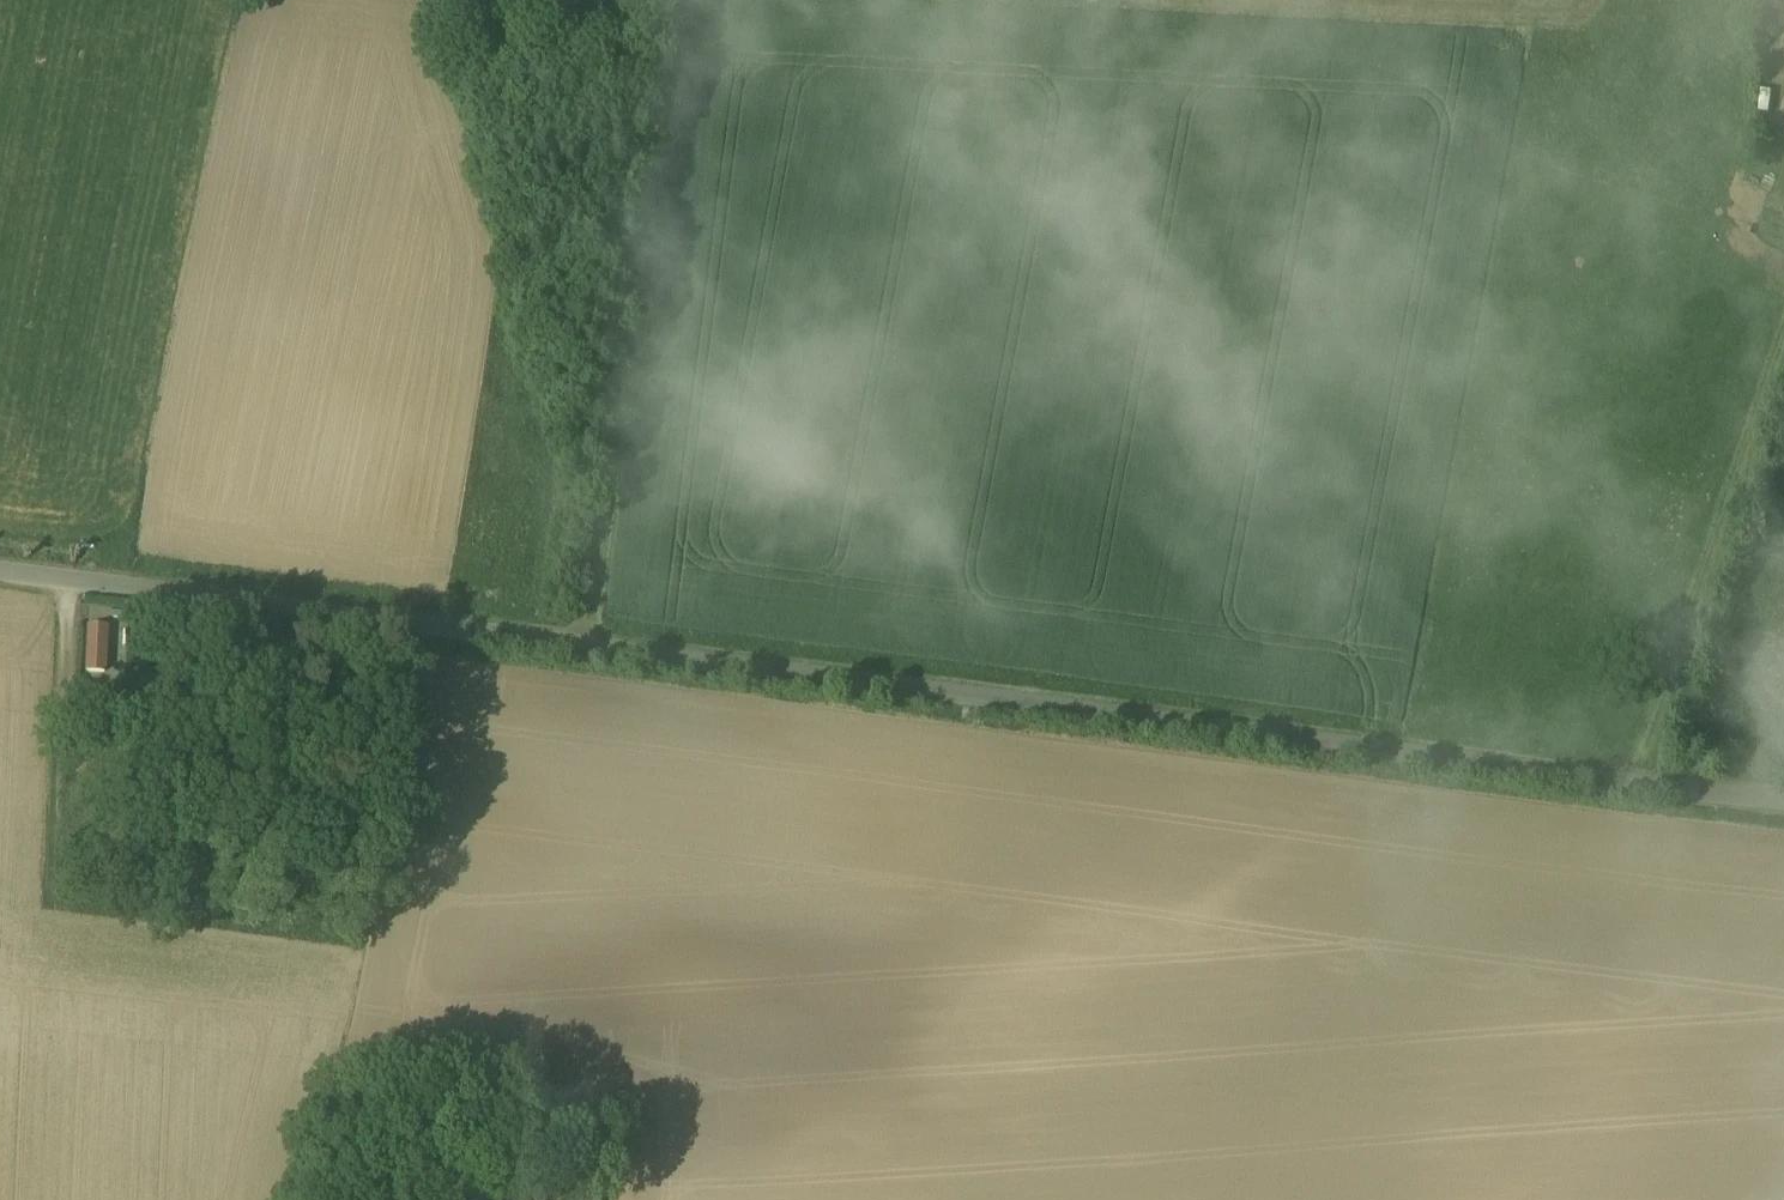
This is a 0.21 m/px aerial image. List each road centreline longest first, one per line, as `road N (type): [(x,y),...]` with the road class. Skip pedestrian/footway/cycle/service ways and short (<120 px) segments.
road 1 (unclassified): [(0,568),(1783,800)]

